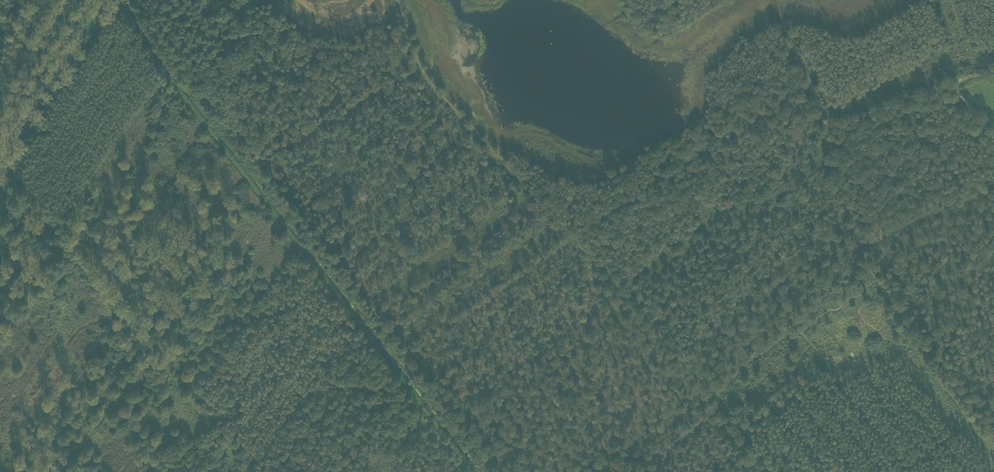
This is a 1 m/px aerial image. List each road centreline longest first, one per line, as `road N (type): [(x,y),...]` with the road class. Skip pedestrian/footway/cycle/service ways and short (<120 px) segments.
road 1 (track): [(117,0),(471,471)]
road 2 (track): [(826,129),(953,84)]

